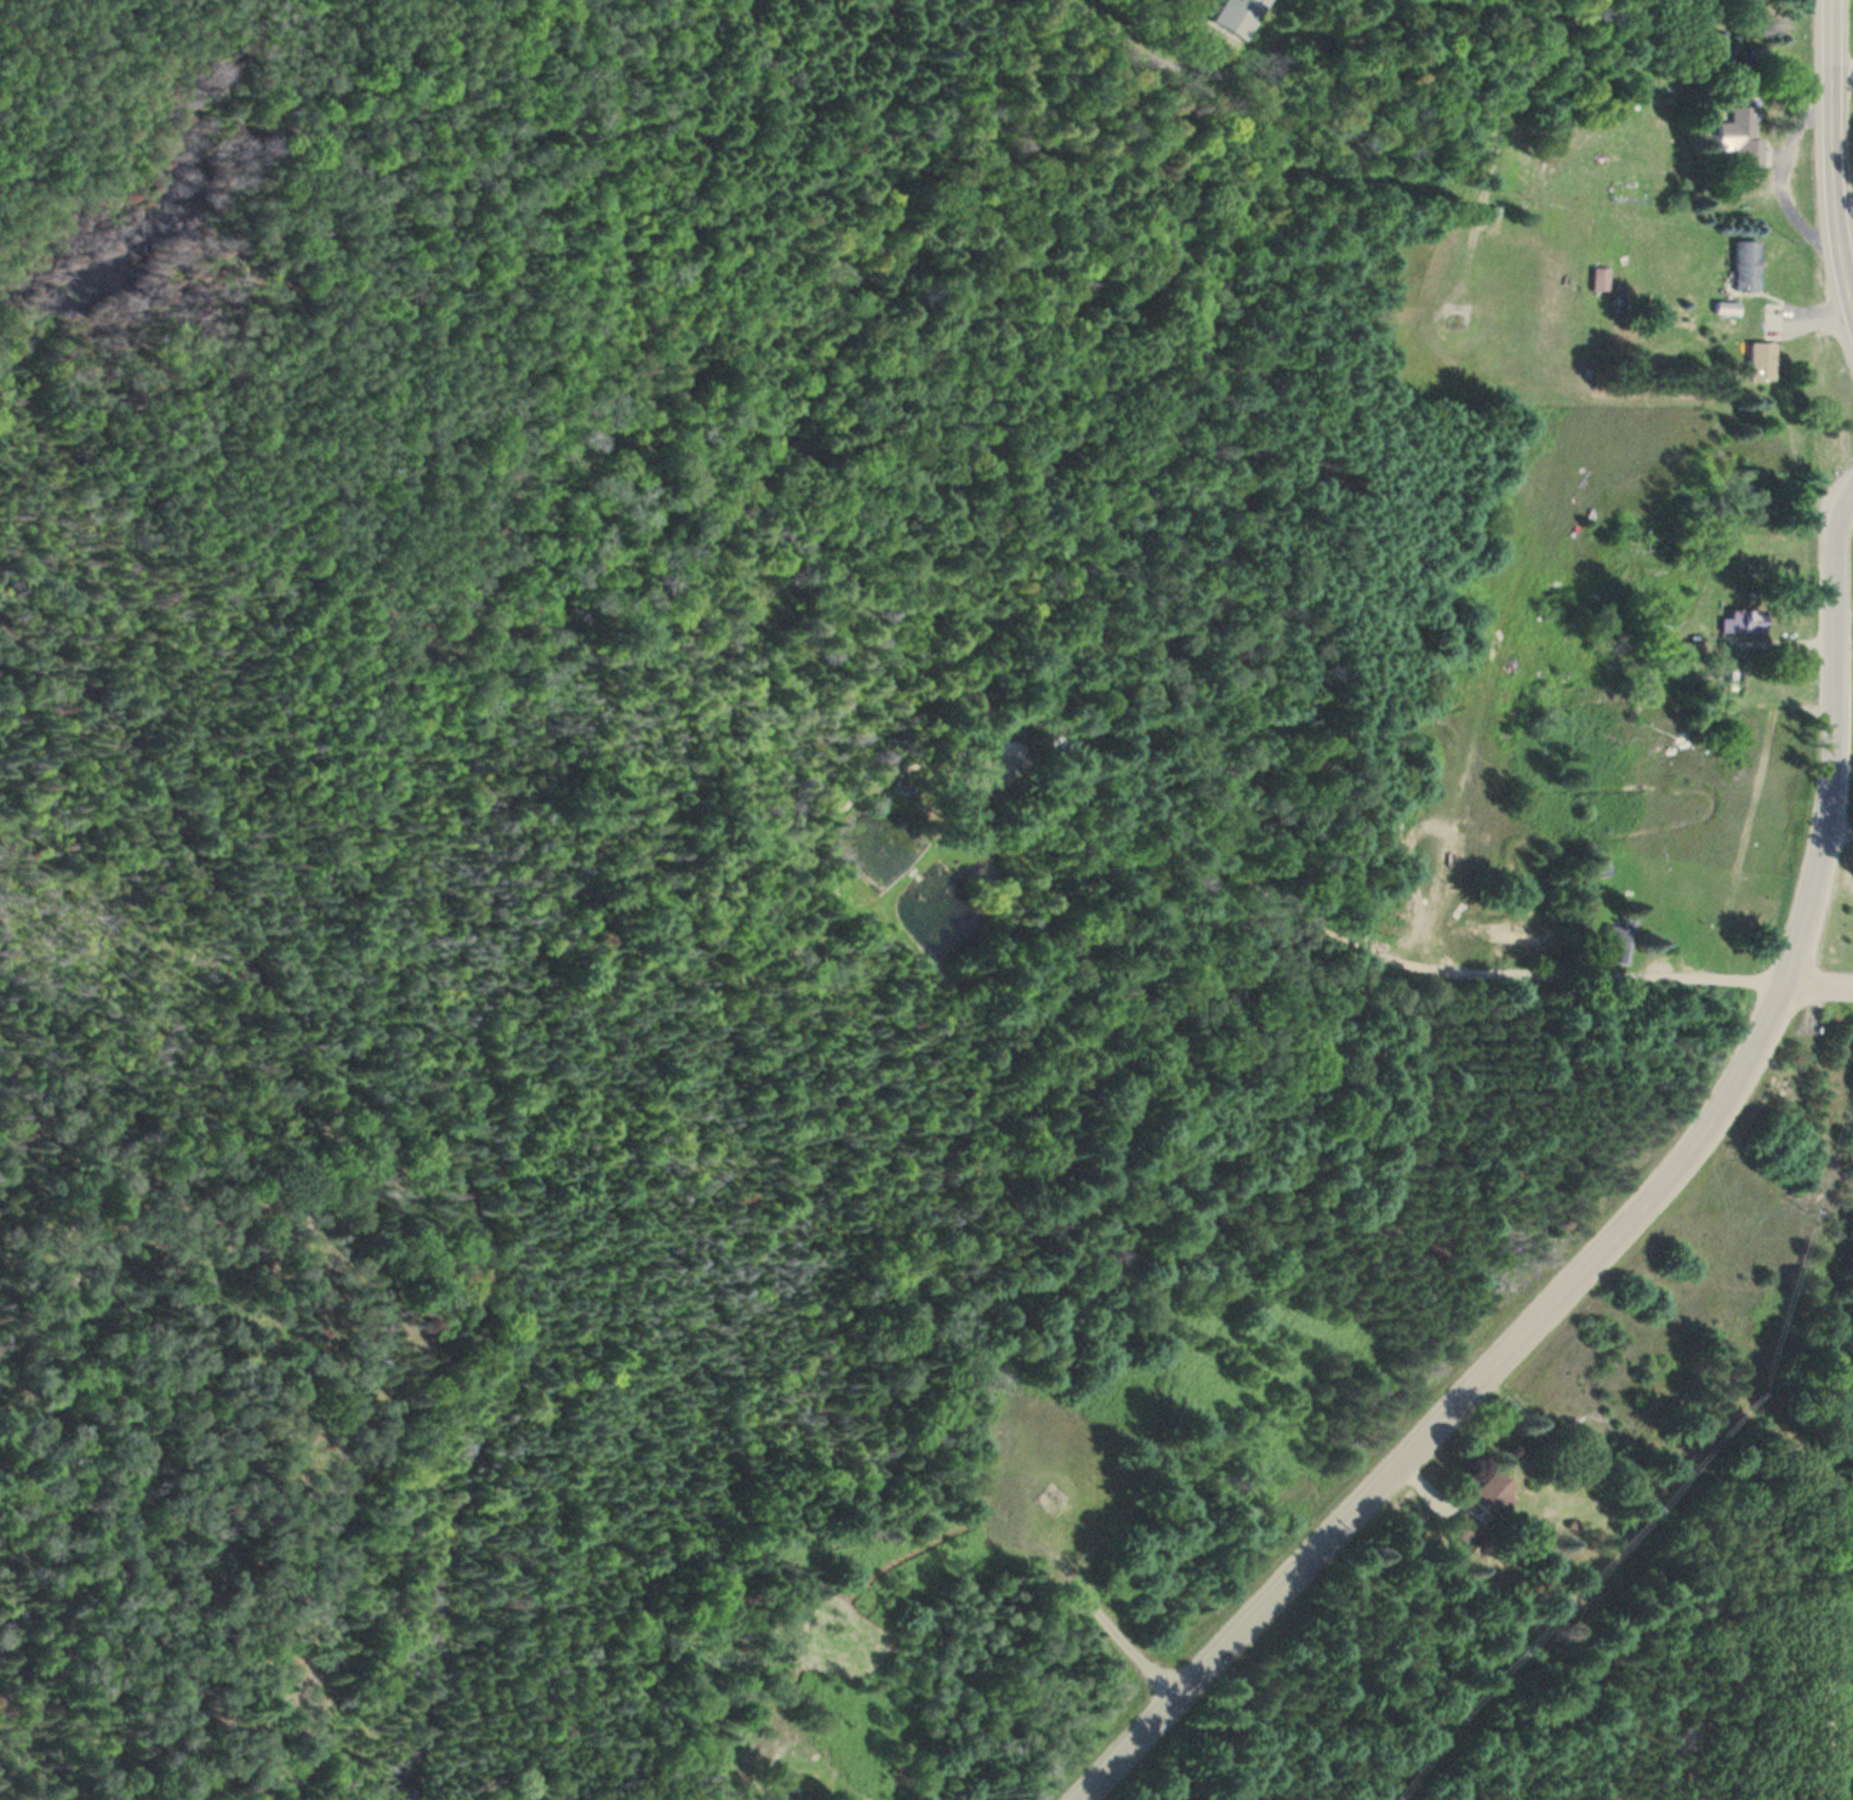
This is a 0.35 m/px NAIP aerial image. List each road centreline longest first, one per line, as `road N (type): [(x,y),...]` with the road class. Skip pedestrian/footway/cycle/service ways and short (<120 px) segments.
road 1 (residential): [(1086,1799),(1629,1227),(1705,1137),(1791,989),(1811,905),(1836,727),(1834,545),(1852,492)]
road 2 (secondary): [(1852,300),(1835,176),(1833,0)]

